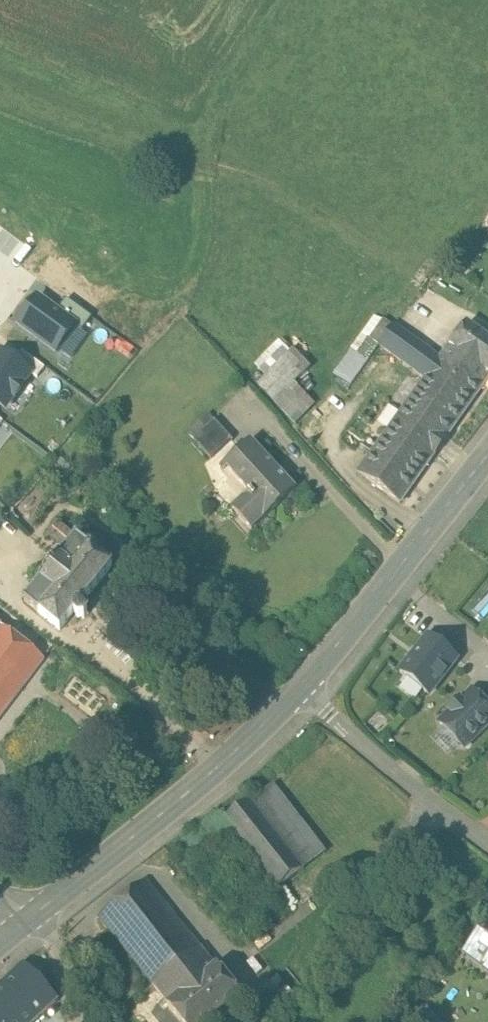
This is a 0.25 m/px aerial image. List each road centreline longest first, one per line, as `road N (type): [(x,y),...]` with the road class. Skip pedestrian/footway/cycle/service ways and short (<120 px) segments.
road 1 (secondary): [(300,688),(224,760),(24,920)]
road 2 (secondary): [(487,453),(300,688)]
road 3 (residential): [(487,840),(300,688)]

